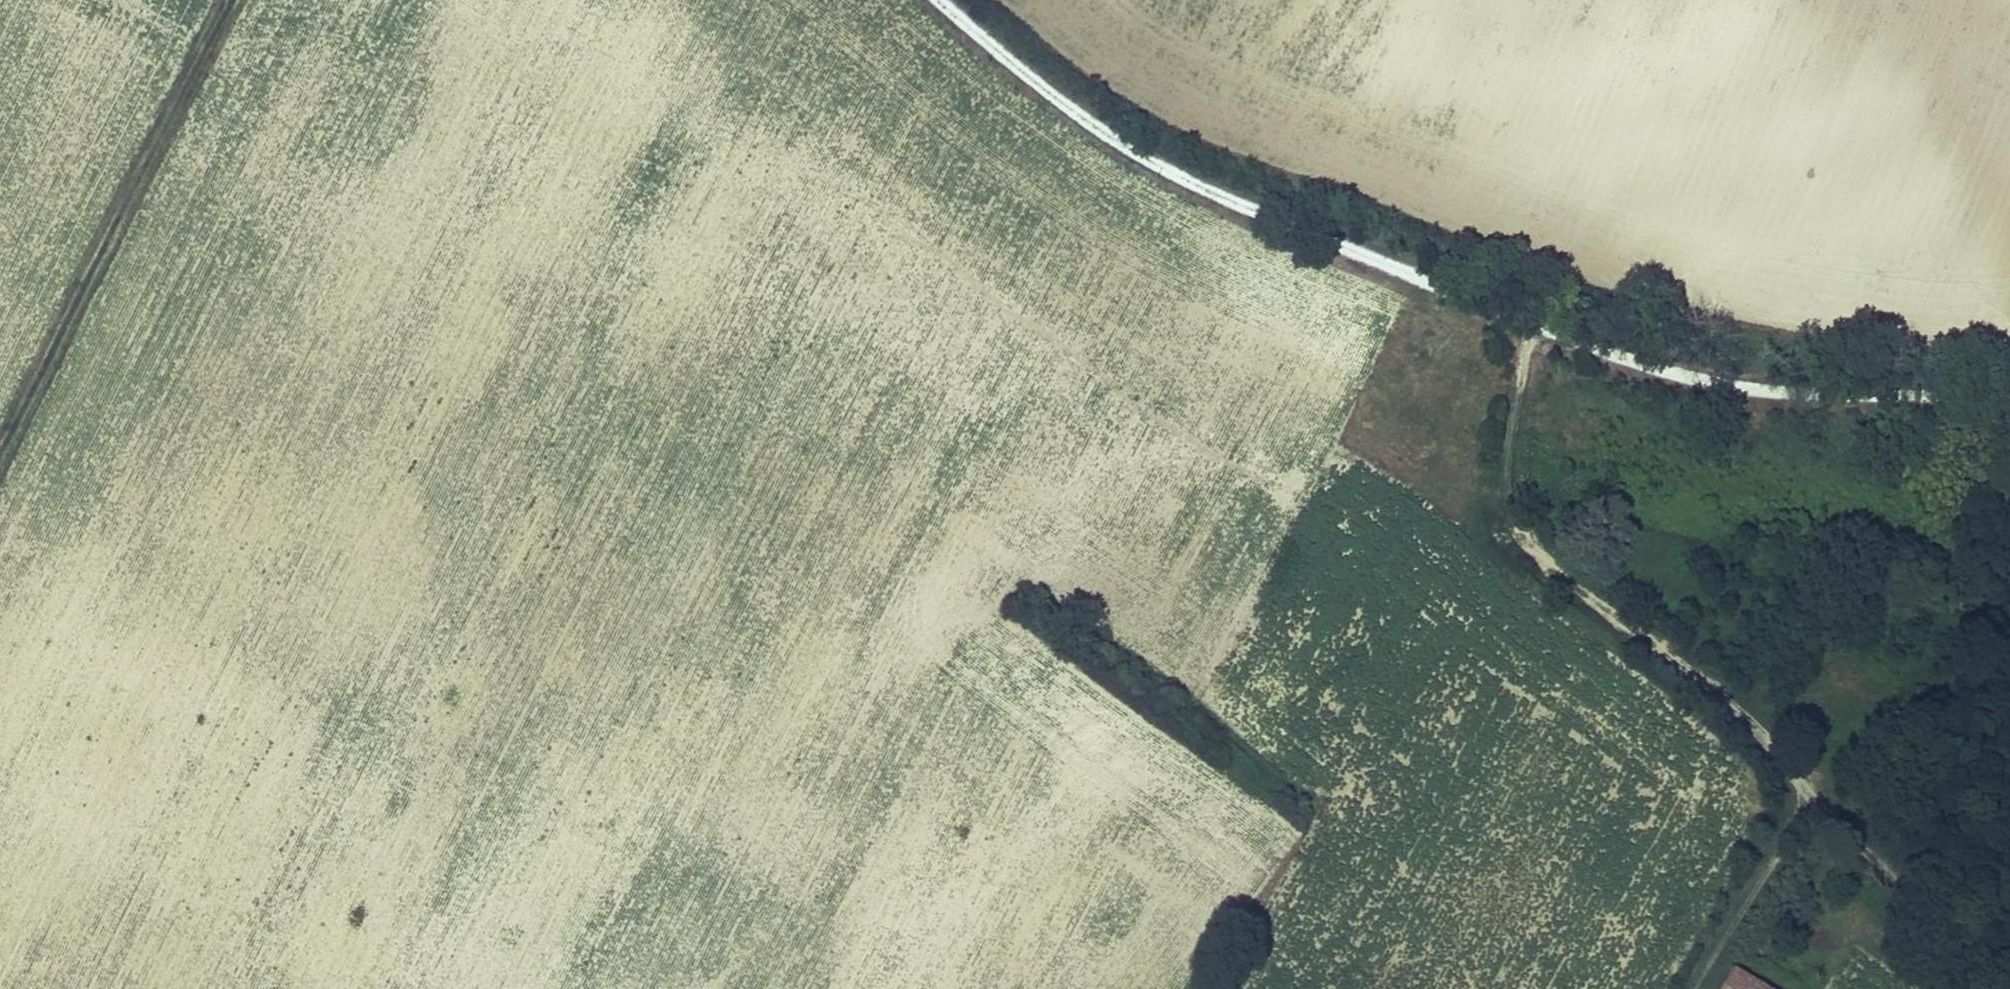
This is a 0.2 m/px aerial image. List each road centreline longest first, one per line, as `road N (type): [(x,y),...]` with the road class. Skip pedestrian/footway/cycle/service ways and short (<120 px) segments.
road 1 (track): [(1815,795),(1704,678),(1506,520),(1512,450),(1545,321)]
road 2 (track): [(1815,795),(2002,988)]
road 3 (track): [(1695,988),(1815,795)]

